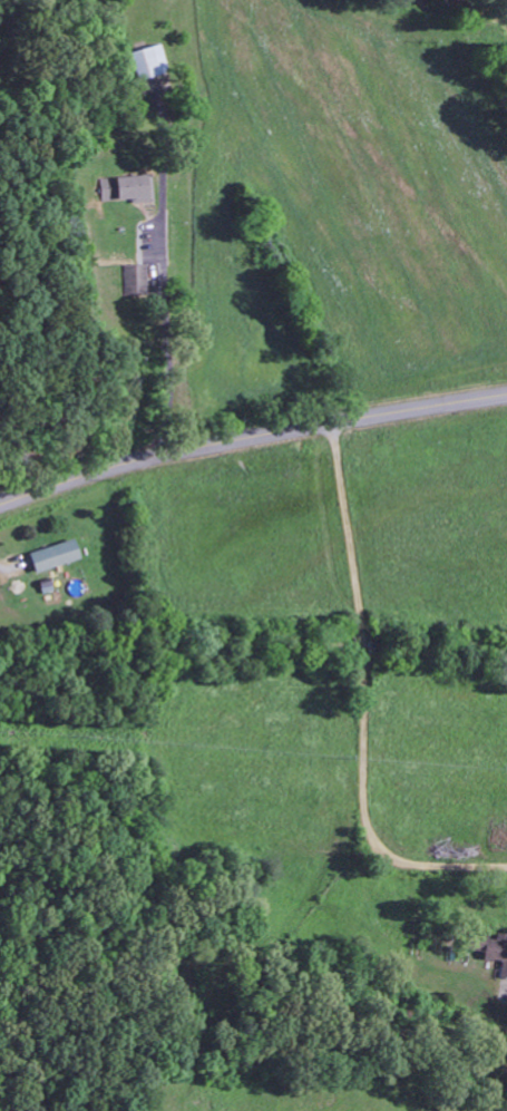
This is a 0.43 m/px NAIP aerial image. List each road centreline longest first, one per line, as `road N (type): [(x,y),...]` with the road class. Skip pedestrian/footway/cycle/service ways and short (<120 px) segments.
road 1 (secondary): [(506,395),(179,451),(0,504)]

